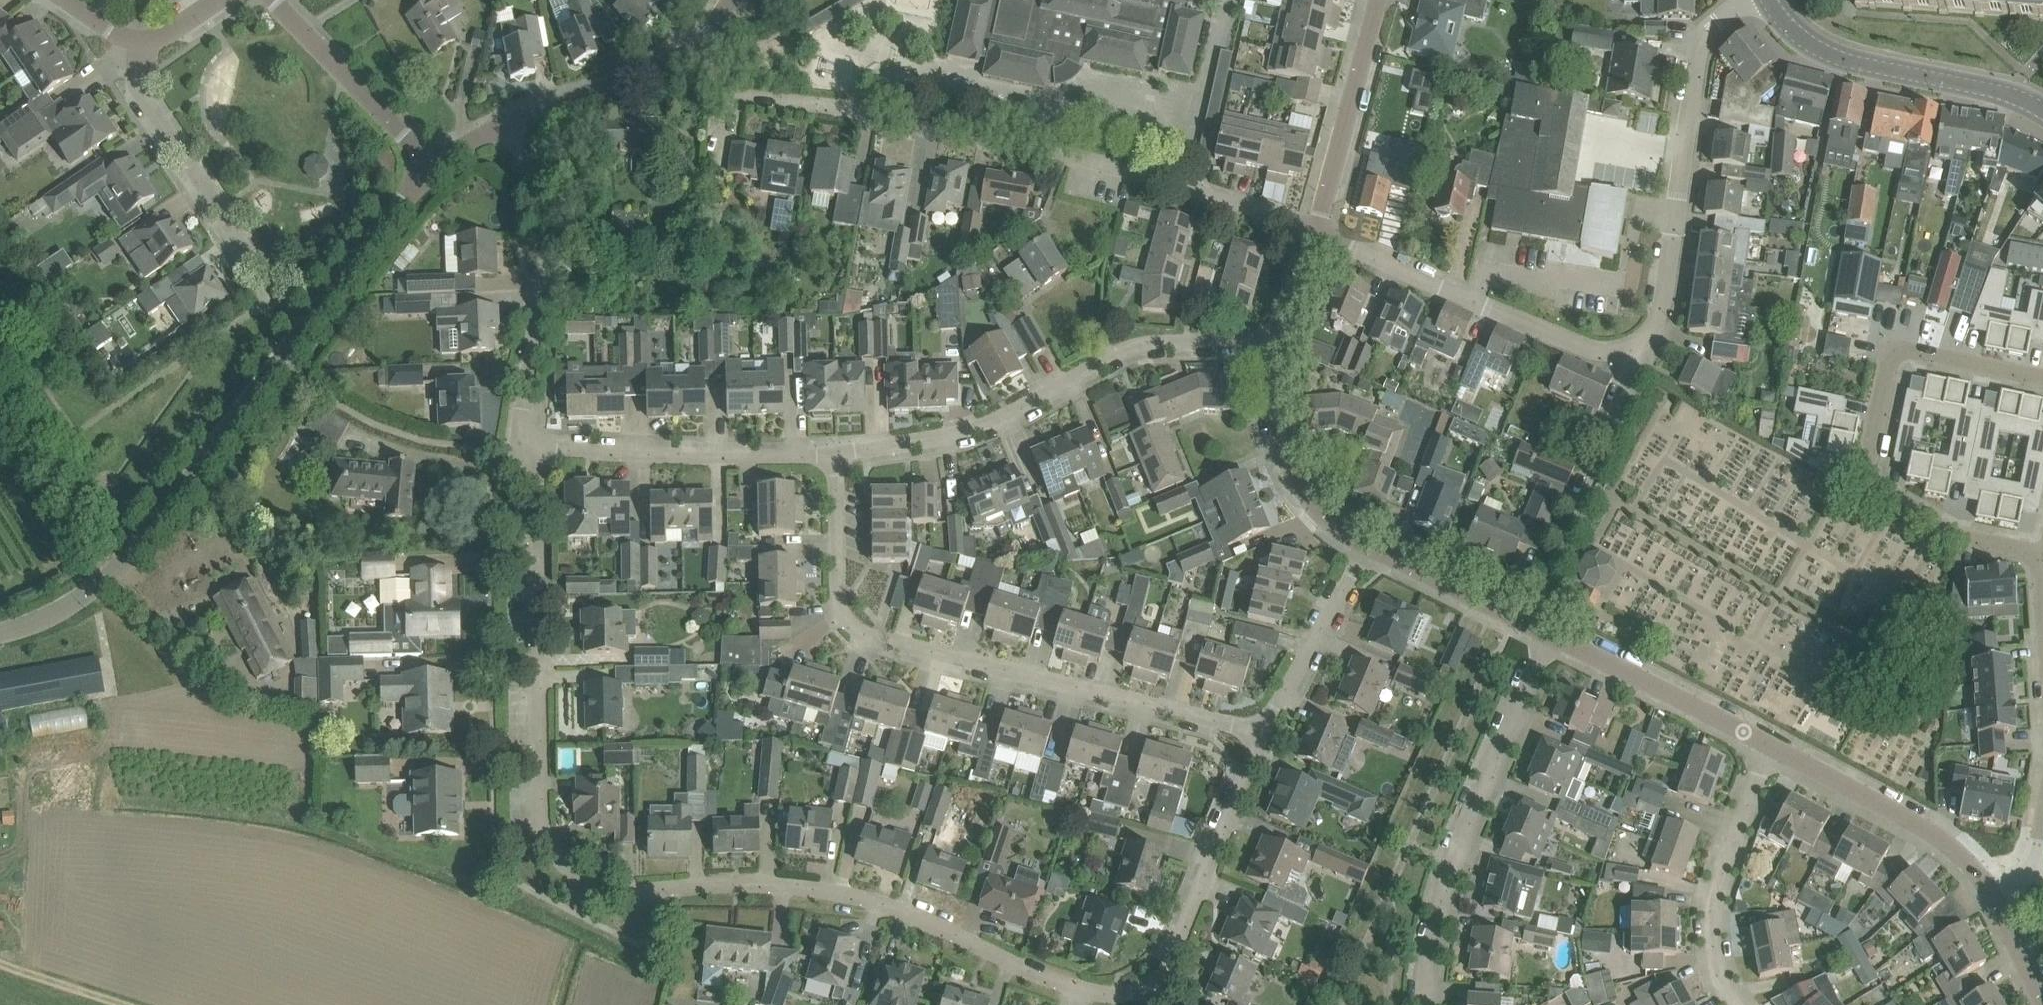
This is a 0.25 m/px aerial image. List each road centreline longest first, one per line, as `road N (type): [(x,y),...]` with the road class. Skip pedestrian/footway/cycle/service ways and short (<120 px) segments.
road 1 (residential): [(1131,987),(1101,993),(1067,985),(895,902),(779,880),(593,885),(574,876),(540,819),(545,454)]
road 2 (residential): [(1314,233),(1101,154),(746,97),(693,47)]
road 3 (tertiary): [(0,632),(73,603),(112,574),(436,165)]
road 4 (residential): [(1263,732),(858,626),(838,583),(838,455)]
road 5 (residential): [(838,455),(996,419),(1128,351),(1279,346)]
road 6 (residential): [(1547,637),(1460,845),(1439,914),(1426,1004)]
road 7 (residential): [(1626,350),(1659,315),(1698,51),(1711,26),(1747,0)]
road 8 (residential): [(545,454),(547,204),(512,122)]
road 9 (residential): [(1626,350),(1592,350),(1314,233)]
road 10 (residential): [(275,306),(136,100),(139,41)]
road 11 (residential): [(1131,987),(1178,950),(1263,732)]
road 12 (residential): [(545,454),(838,455)]
road 13 (secondary): [(2029,103),(1829,54),(1799,36),(1770,0)]
road 14 (residential): [(1738,1004),(1717,944),(1720,897),(1769,745)]
road 15 (residential): [(1769,745),(1942,841),(1986,887)]
road 16 (residential): [(1547,637),(1769,745)]
road 17 (residential): [(1379,0),(1314,233)]
road 18 (tertiary): [(436,165),(272,0)]
road 19 (residential): [(1279,346),(1296,469),(1326,514),(1365,540)]
road 20 (residential): [(1263,732),(1365,540)]
road 21 (track): [(112,574),(0,398)]
road 22 (residential): [(1365,540),(1547,637)]
road 23 (residential): [(2042,569),(2030,553),(1964,536),(1865,482)]
road 24 (residential): [(512,122),(629,80),(693,47)]
road 25 (residential): [(1573,513),(1626,384),(1626,350)]
road 26 (residential): [(1986,887),(2042,1003)]

